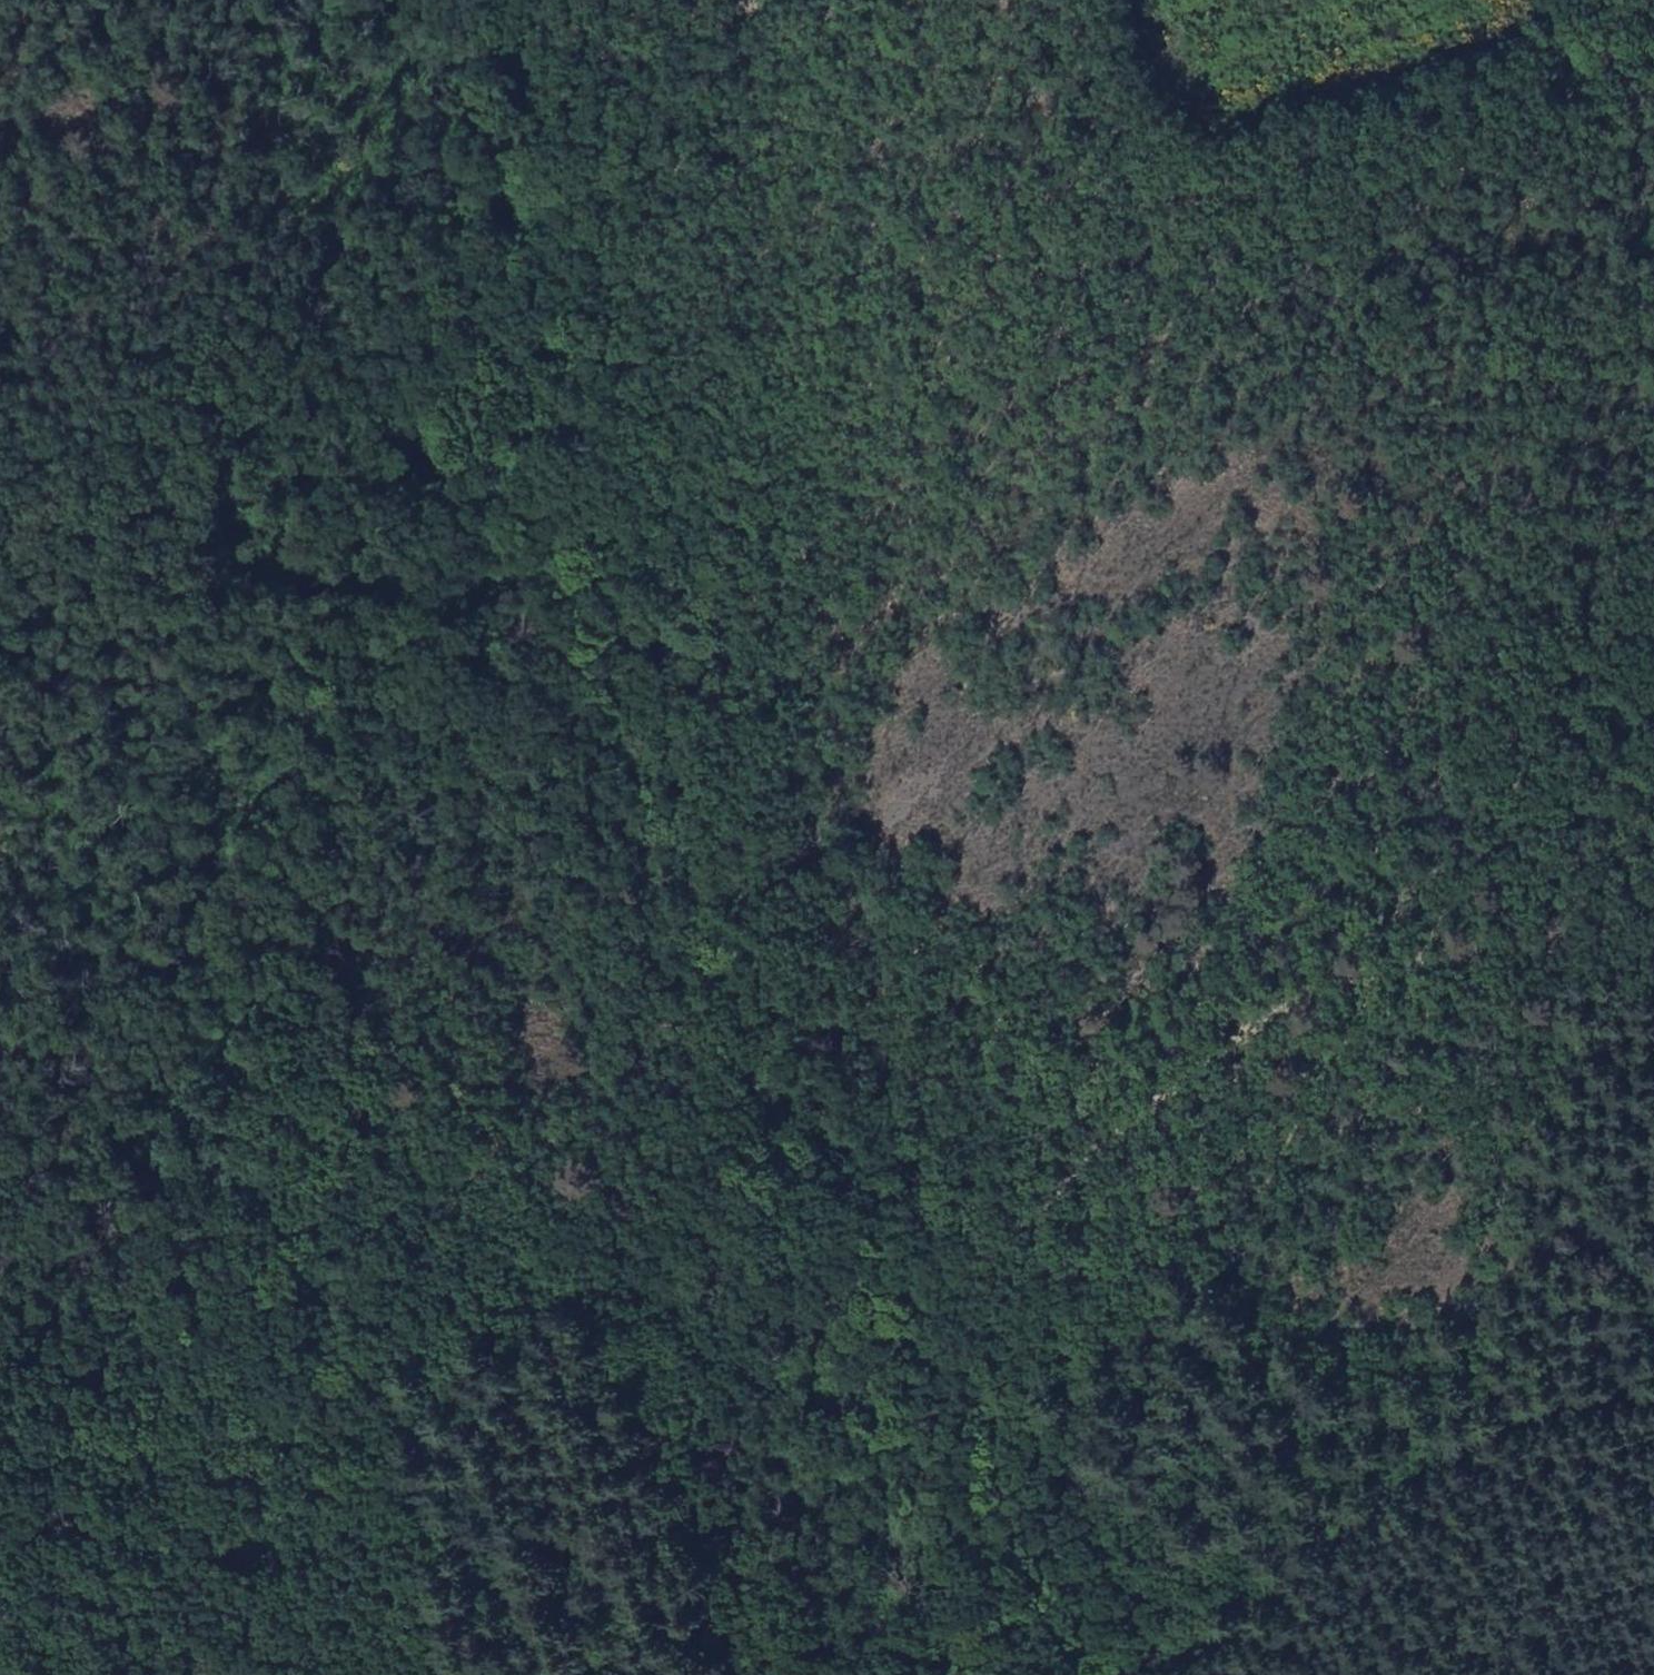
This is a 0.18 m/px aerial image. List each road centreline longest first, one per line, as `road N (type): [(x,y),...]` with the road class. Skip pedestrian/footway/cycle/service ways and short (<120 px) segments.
road 1 (track): [(732,0),(654,155),(585,262),(533,331),(490,358),(419,376),(381,376),(256,285),(155,232),(0,242)]
road 2 (track): [(1083,1674),(1257,1597),(1406,1489),(1589,1401),(1653,1393)]

